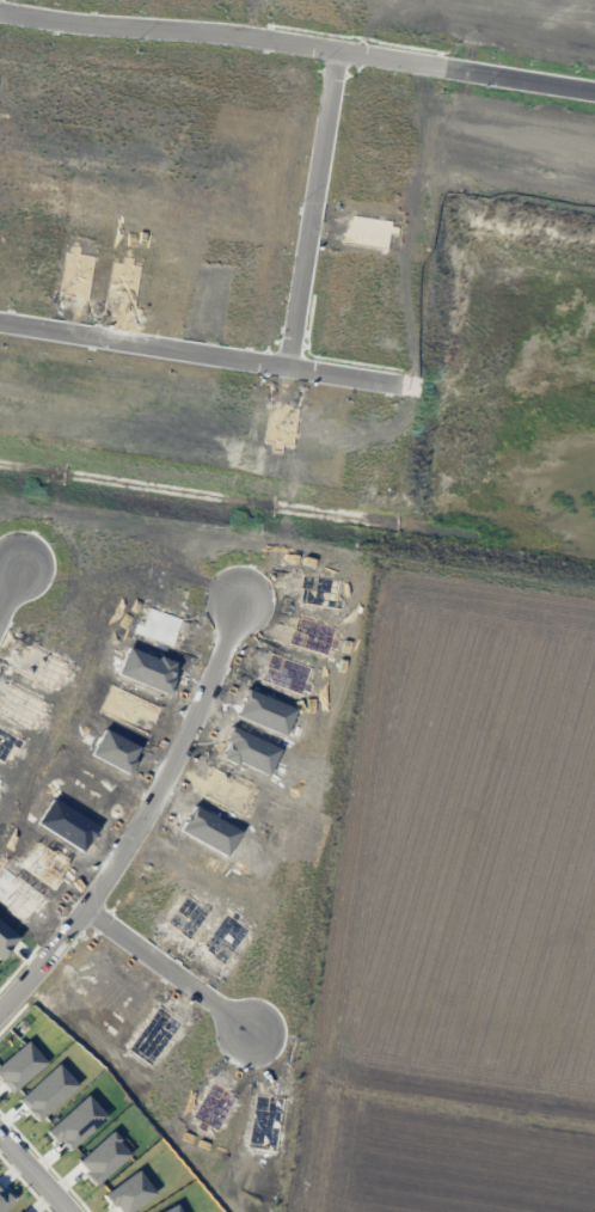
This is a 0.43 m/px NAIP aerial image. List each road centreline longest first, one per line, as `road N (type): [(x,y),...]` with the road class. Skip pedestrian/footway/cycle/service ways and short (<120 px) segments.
road 1 (residential): [(594,95),(225,23),(0,2)]
road 2 (residential): [(0,1021),(54,961),(164,791),(250,590)]
road 3 (residential): [(0,314),(395,378)]
road 4 (residential): [(296,361),(344,44)]
road 5 (residential): [(93,905),(260,1021)]

